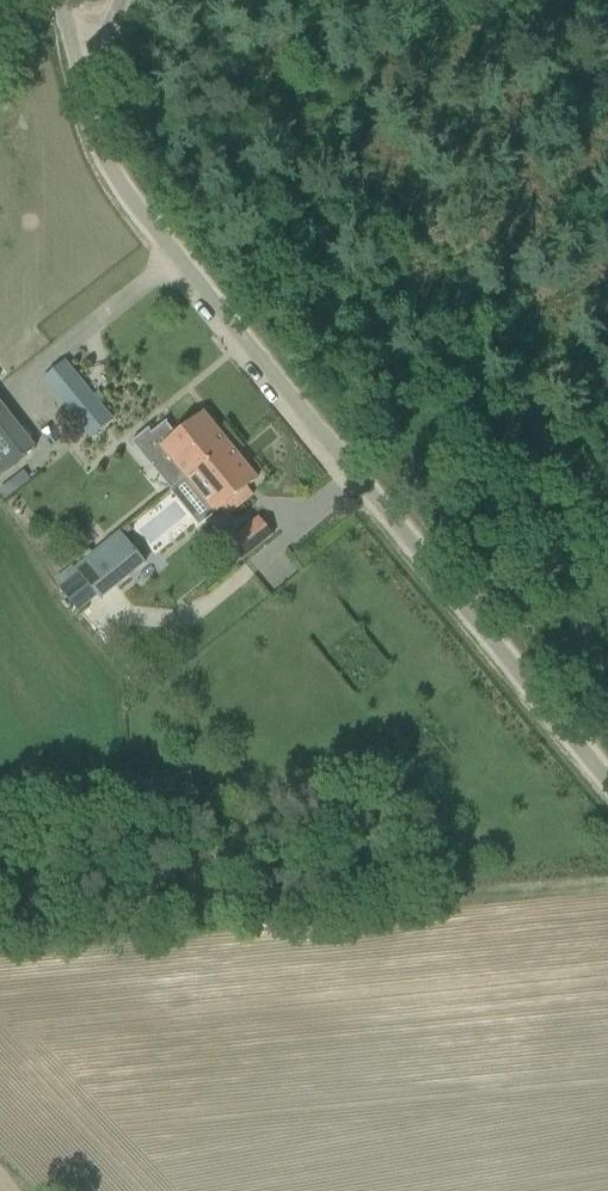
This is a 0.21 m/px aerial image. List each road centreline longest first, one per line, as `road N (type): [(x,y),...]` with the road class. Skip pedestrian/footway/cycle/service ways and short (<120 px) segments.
road 1 (residential): [(607,786),(127,196),(97,136),(83,70),(112,0)]

